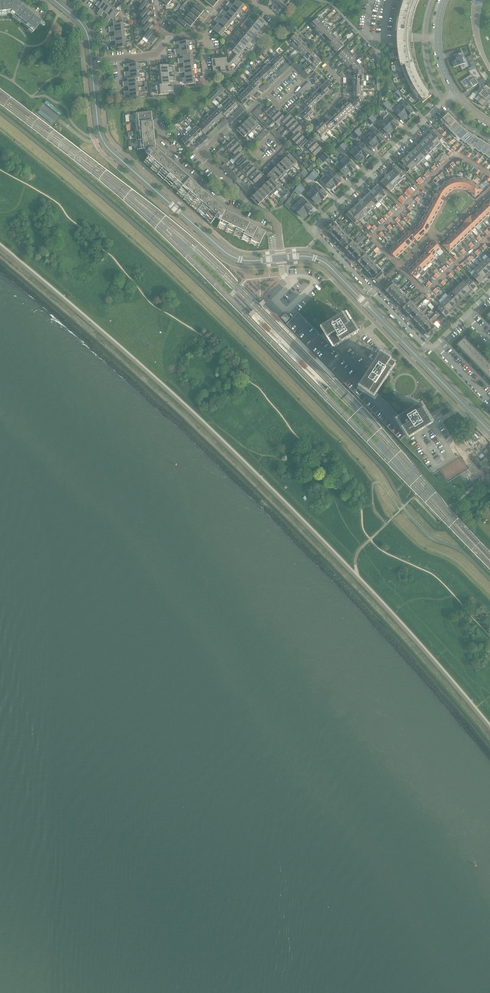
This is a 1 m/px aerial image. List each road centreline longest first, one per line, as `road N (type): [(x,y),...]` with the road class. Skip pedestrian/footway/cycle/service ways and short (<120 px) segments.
road 1 (tertiary): [(93,80),(98,126),(116,157),(231,256),(281,257)]
road 2 (residential): [(456,93),(315,229),(373,292)]
road 3 (tertiary): [(281,257),(329,266),(489,432)]
road 4 (residential): [(489,174),(455,158),(373,237),(400,266)]
road 5 (residential): [(400,266),(428,292),(489,236)]

